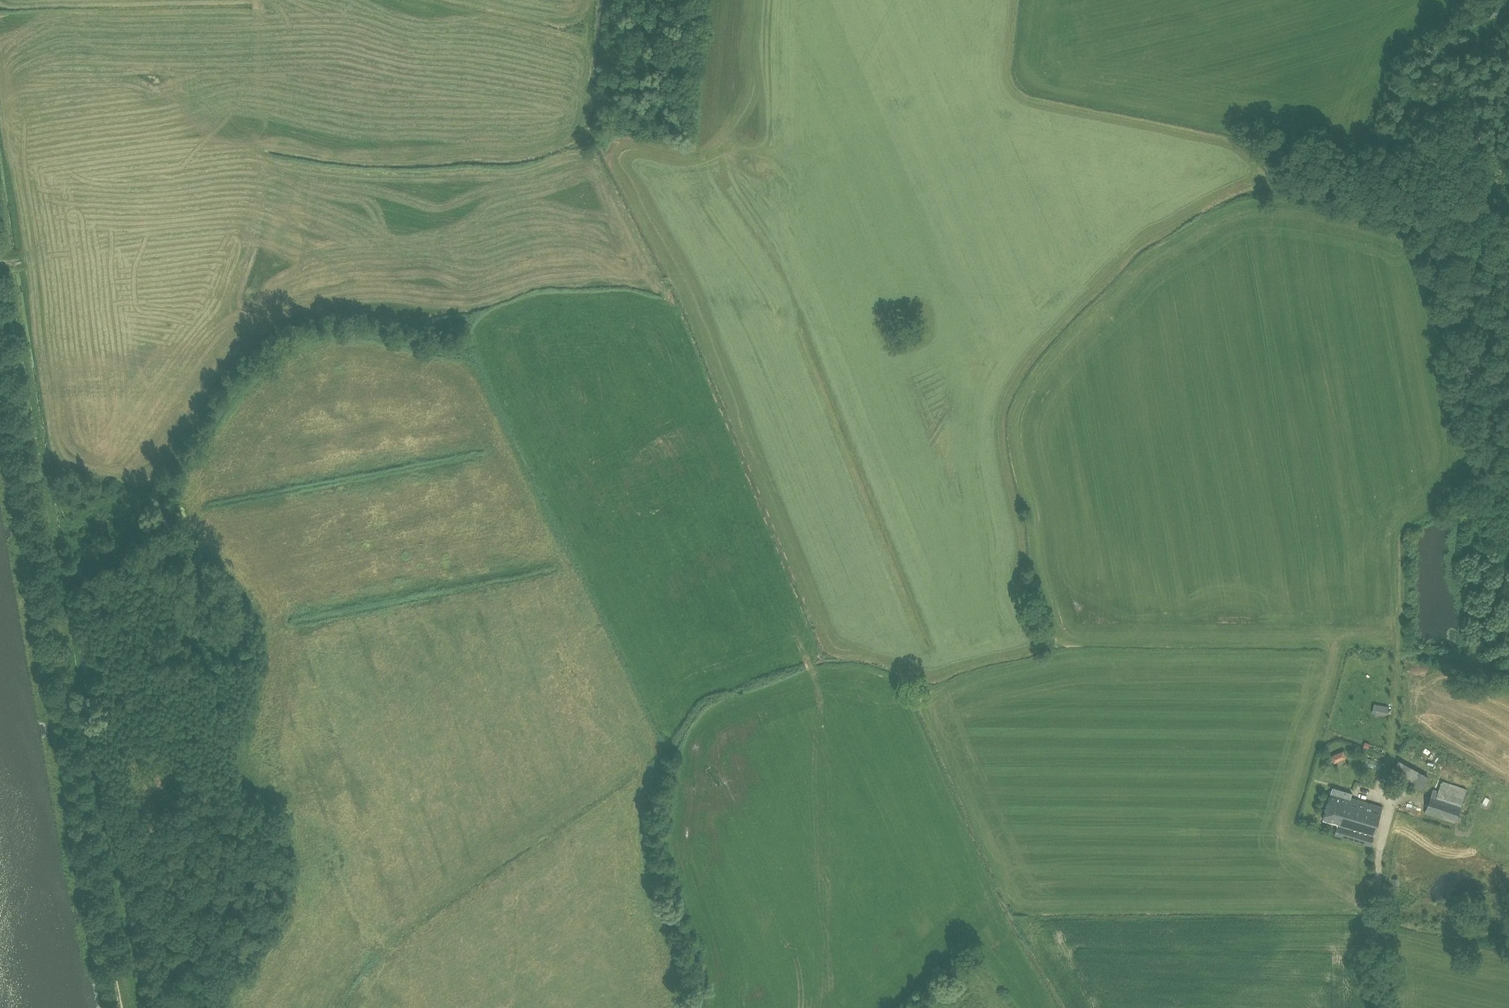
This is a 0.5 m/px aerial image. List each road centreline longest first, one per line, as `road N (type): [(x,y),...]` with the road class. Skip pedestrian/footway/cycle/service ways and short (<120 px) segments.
road 1 (track): [(123,1007),(0,313)]

